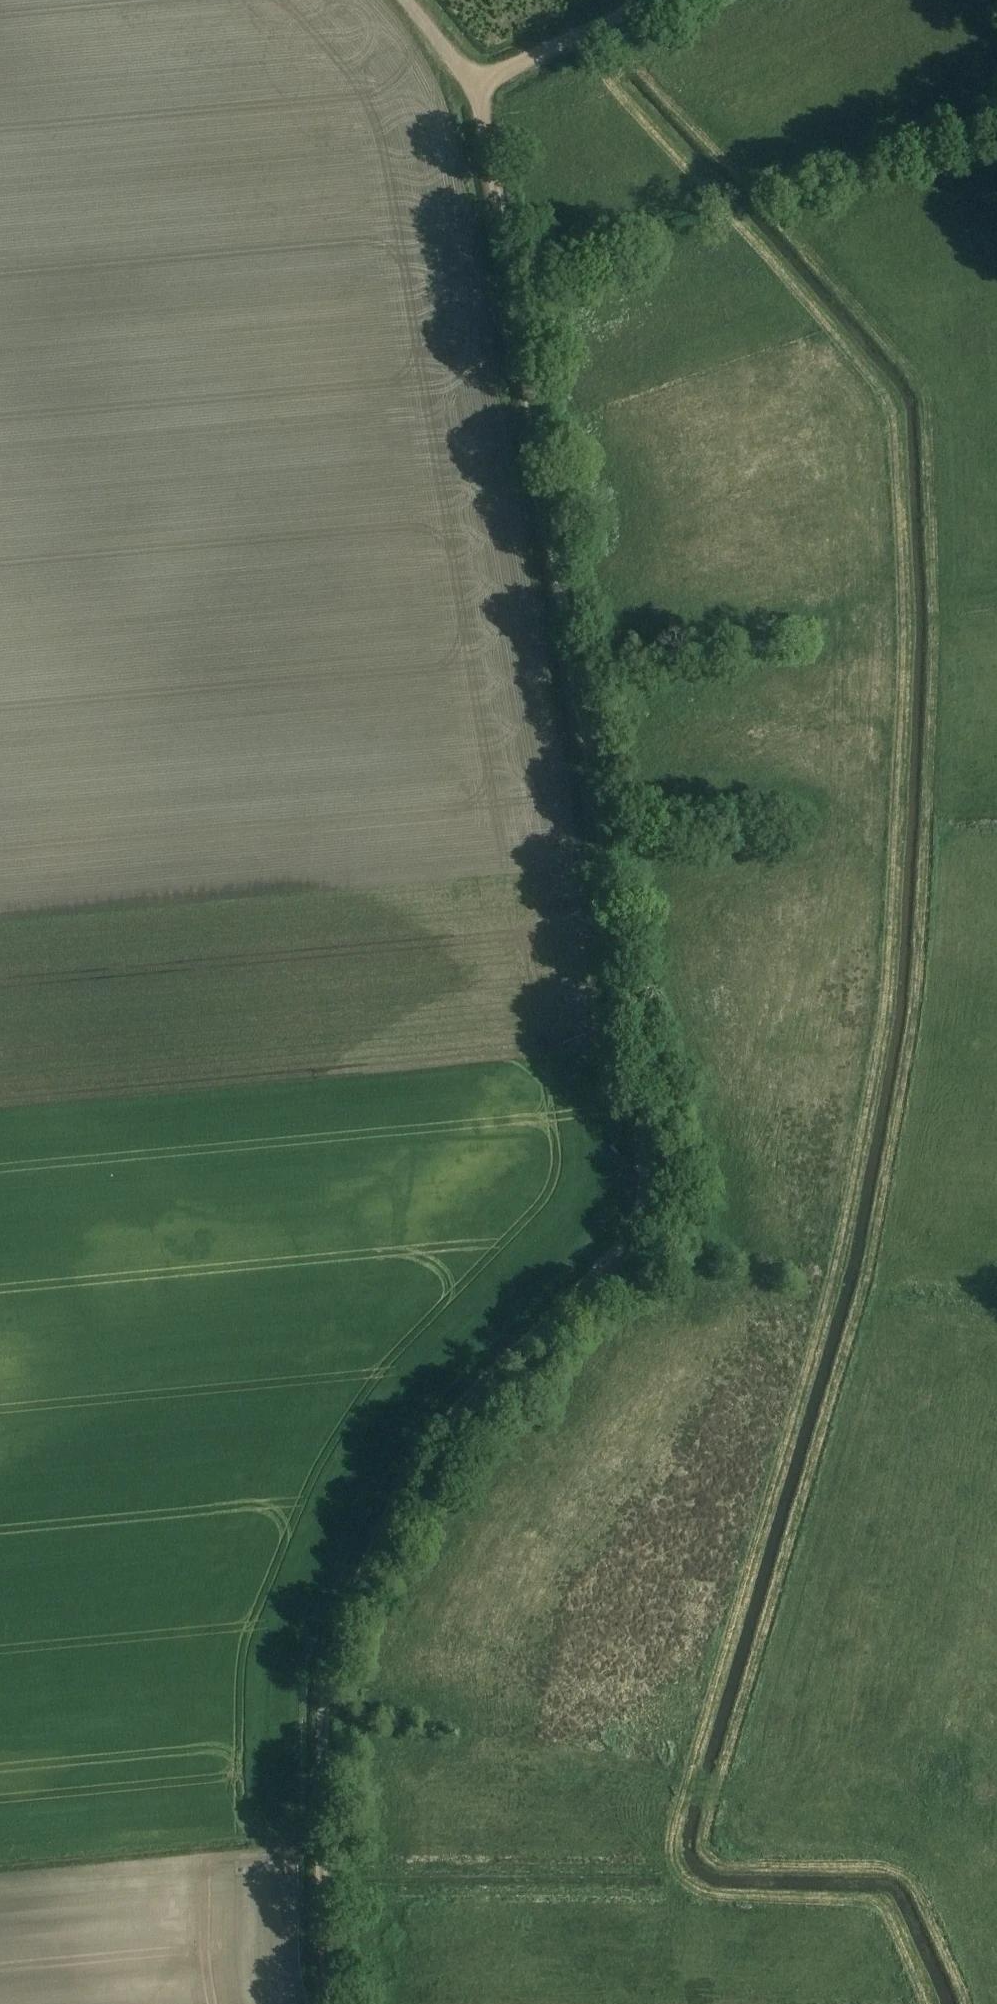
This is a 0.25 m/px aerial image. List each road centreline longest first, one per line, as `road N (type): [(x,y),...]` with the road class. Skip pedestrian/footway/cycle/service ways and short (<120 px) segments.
road 1 (track): [(338,2003),(315,1917),(318,1683),(398,1477),(588,1273),(636,1203),(645,1164),(645,1105),(476,83),(437,38)]
road 2 (track): [(651,0),(476,83)]

